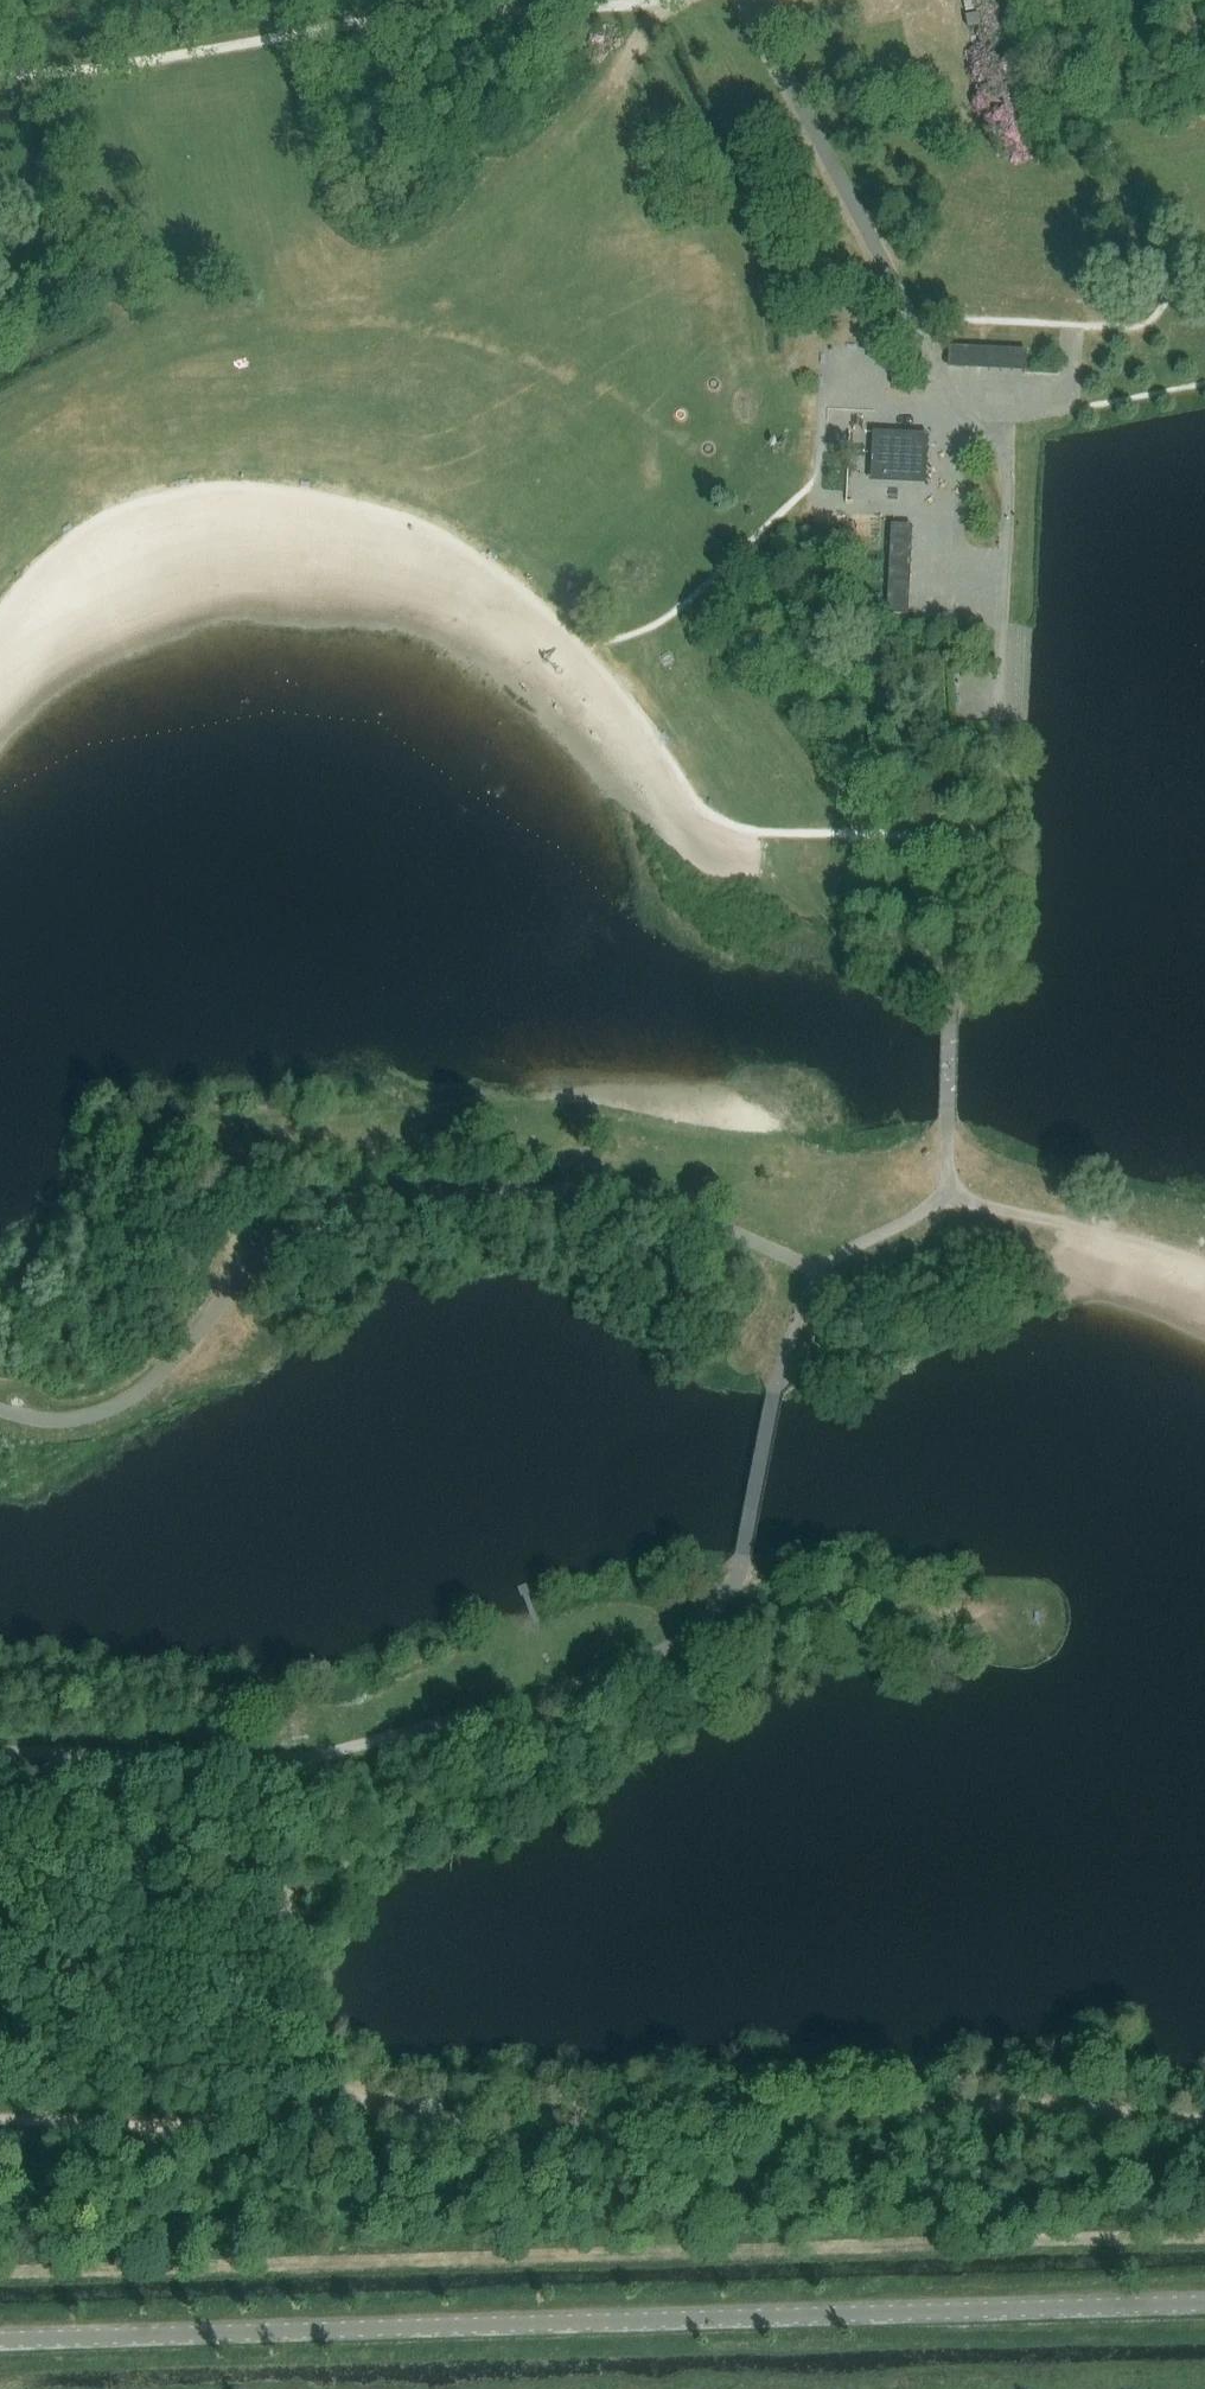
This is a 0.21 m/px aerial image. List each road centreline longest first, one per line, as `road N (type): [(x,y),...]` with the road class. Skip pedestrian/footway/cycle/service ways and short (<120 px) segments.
road 1 (unclassified): [(1204,2305),(0,2342)]

